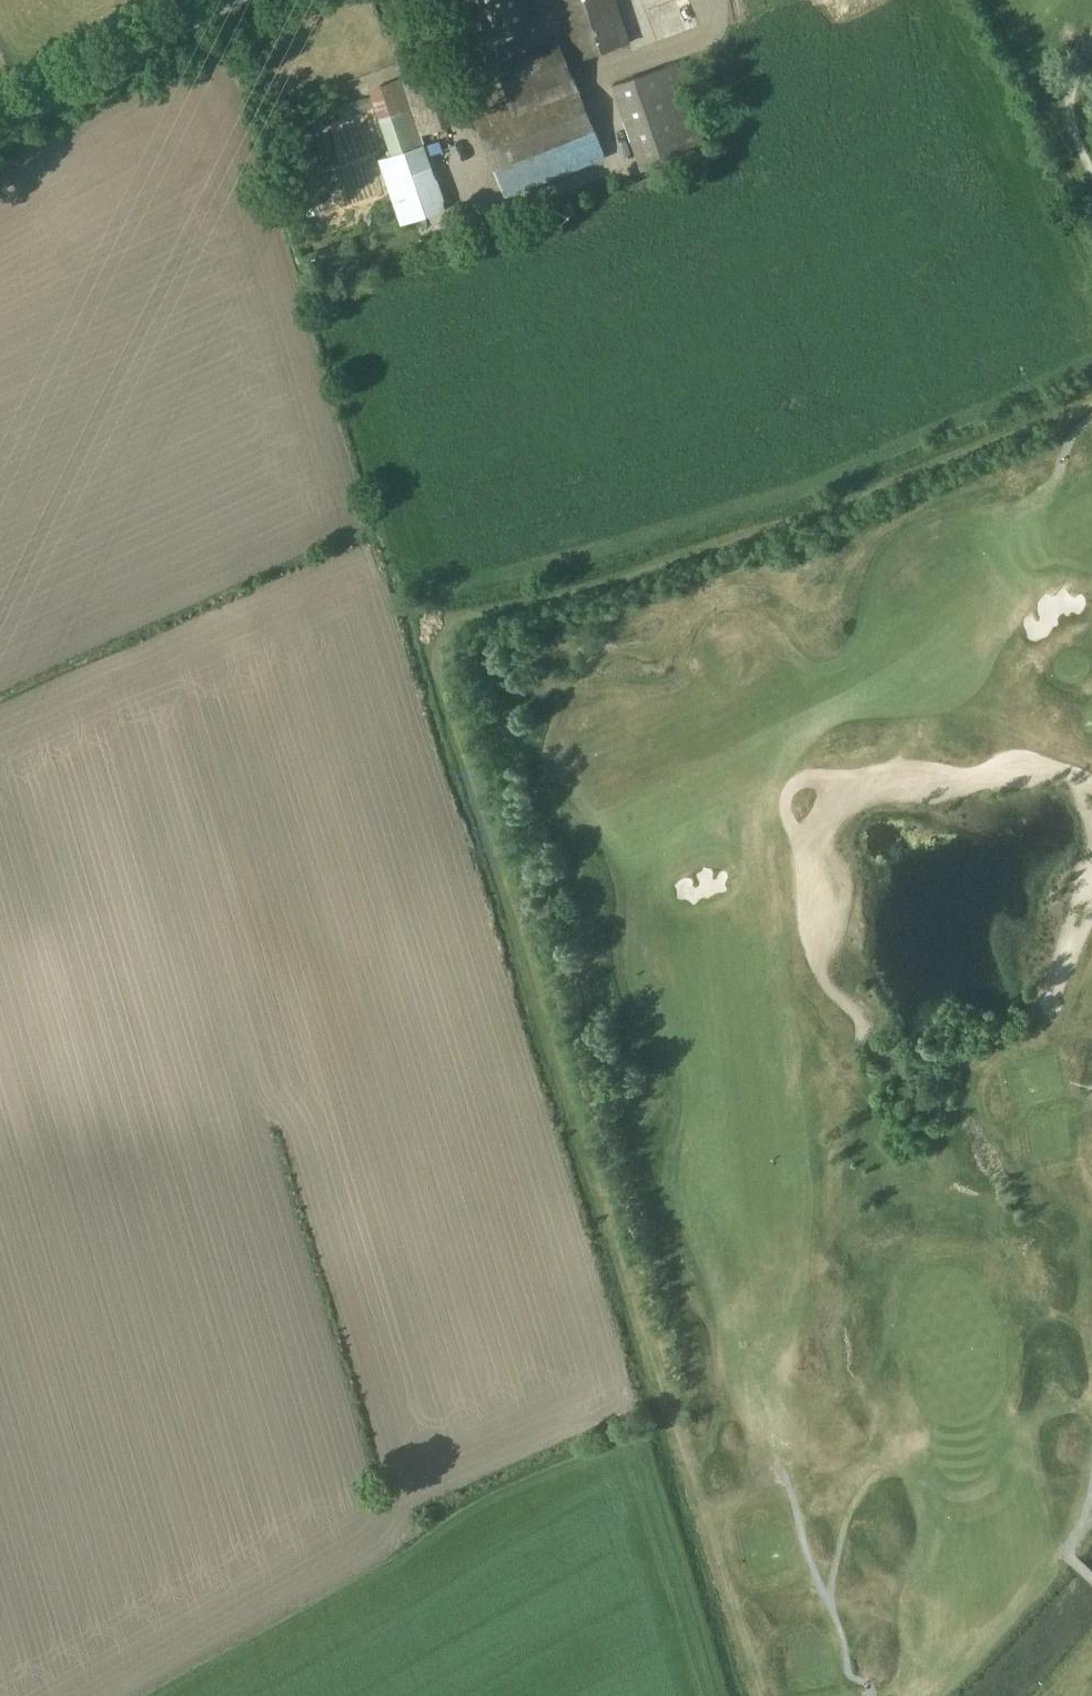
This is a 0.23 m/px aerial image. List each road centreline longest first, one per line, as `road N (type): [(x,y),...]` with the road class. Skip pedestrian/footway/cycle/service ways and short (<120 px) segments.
road 1 (unclassified): [(0,126),(228,0)]

